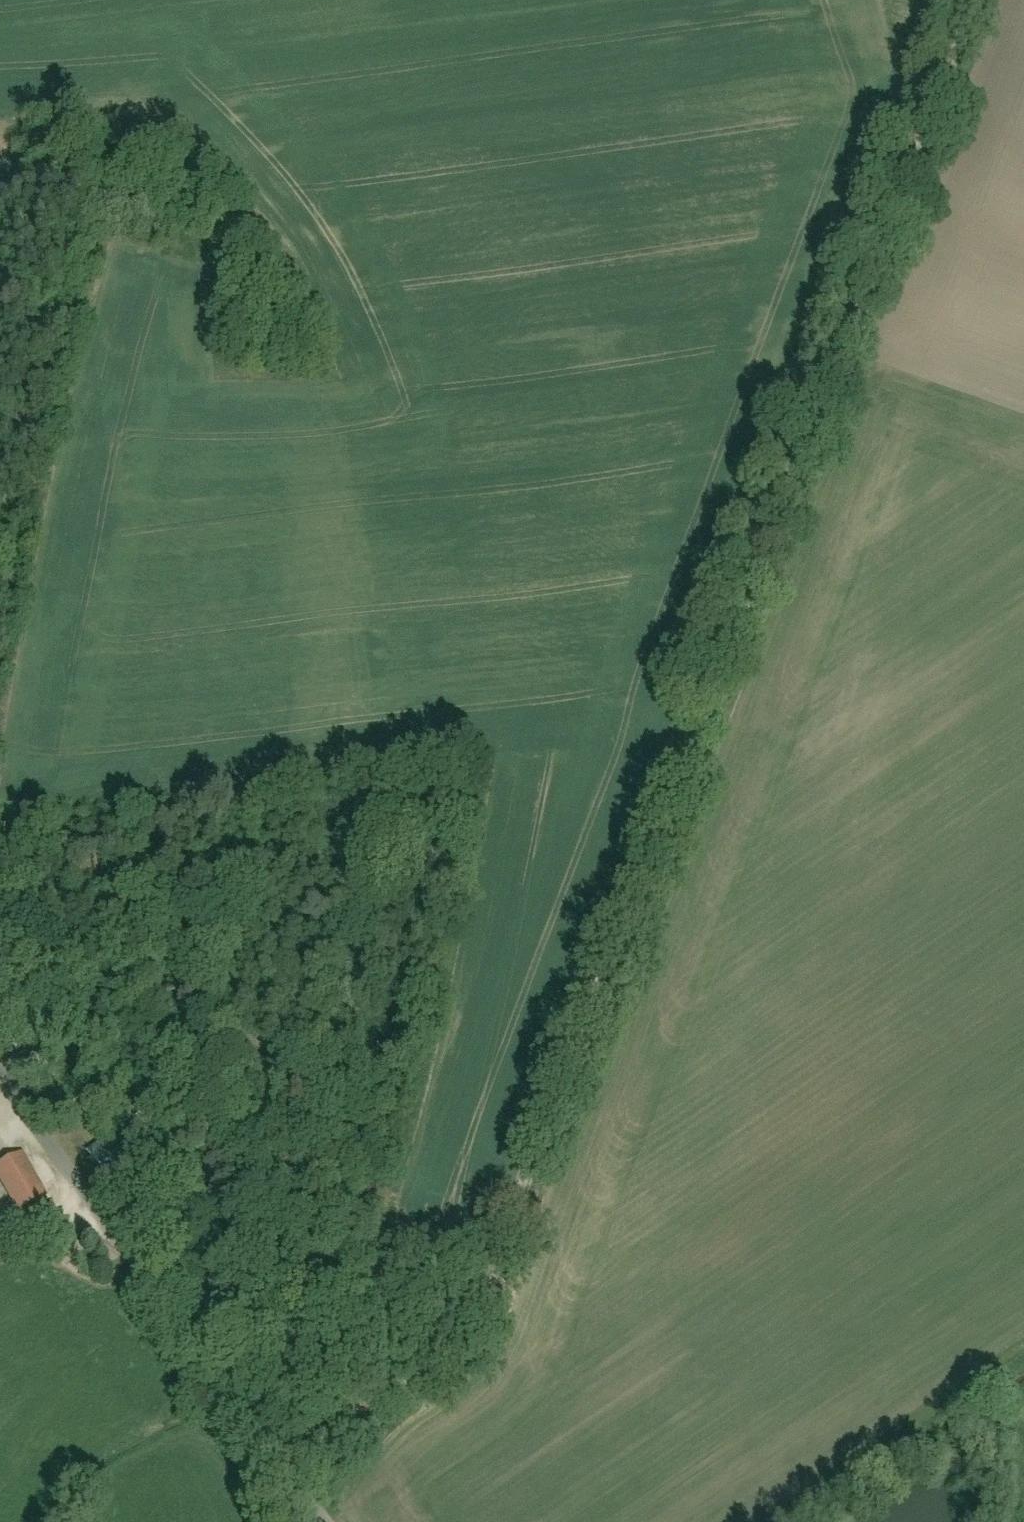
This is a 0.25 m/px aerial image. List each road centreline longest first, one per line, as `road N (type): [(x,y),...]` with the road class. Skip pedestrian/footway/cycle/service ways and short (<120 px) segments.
road 1 (track): [(277,1473),(463,1340),(607,1027),(836,336),(965,0)]
road 2 (unclassified): [(0,1075),(316,1521)]

